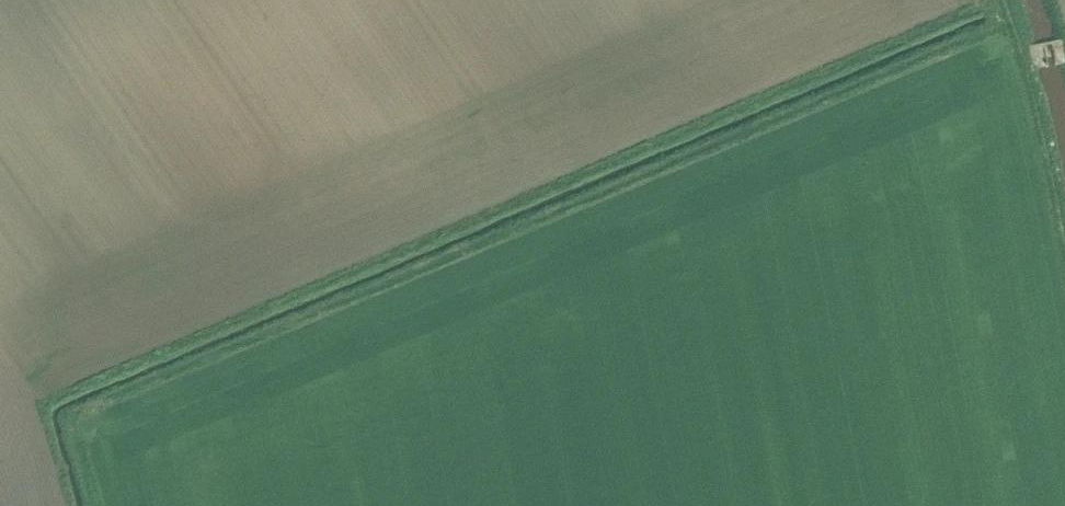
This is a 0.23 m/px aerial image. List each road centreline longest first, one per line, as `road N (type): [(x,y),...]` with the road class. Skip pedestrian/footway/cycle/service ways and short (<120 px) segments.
road 1 (track): [(1006,0),(1064,265)]

